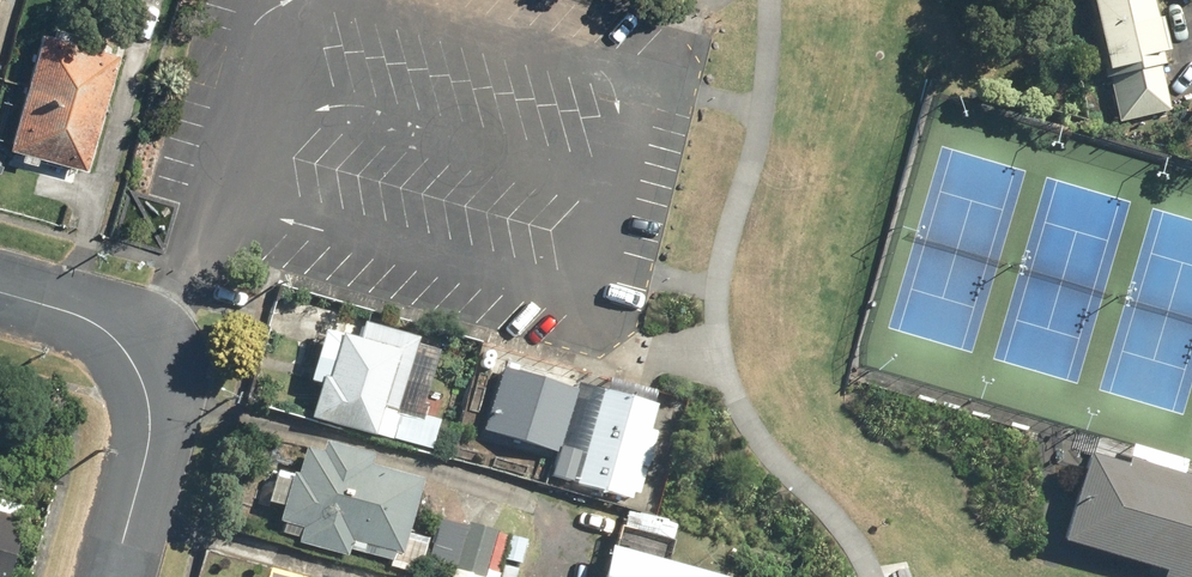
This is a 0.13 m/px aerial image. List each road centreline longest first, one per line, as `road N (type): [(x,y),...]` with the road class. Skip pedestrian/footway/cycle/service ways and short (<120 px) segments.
road 1 (residential): [(0,292),(100,327),(146,390),(151,429),(113,576)]

